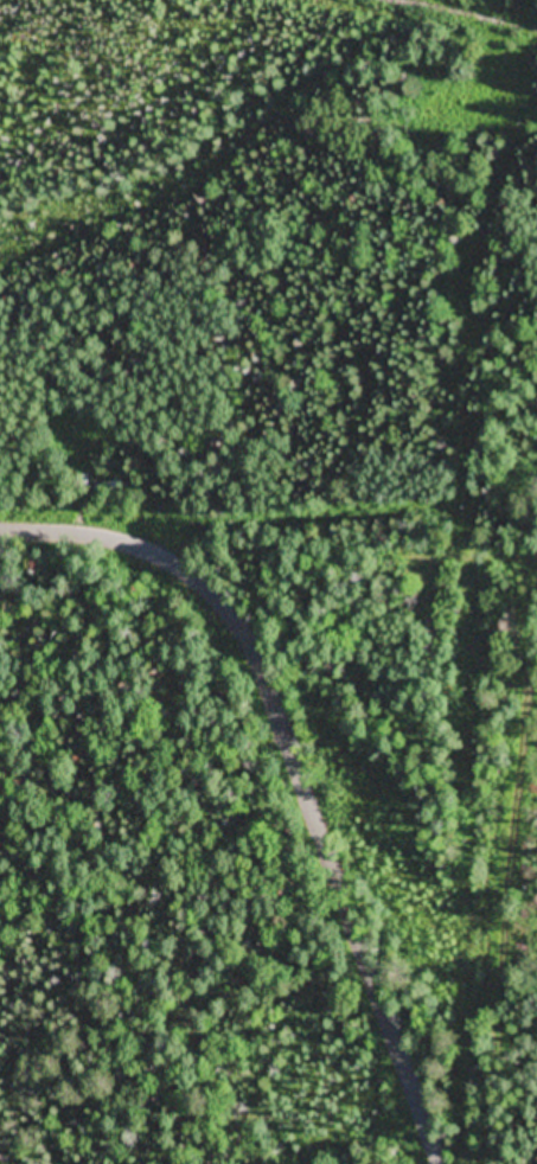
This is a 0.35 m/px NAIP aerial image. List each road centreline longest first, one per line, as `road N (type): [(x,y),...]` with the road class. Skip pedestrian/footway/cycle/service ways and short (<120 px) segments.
road 1 (residential): [(0,526),(94,529),(152,544),(197,571),(237,616),(437,1163)]
road 2 (residential): [(487,1163),(500,1118),(517,686),(536,584)]
road 3 (residential): [(255,652),(524,650)]

